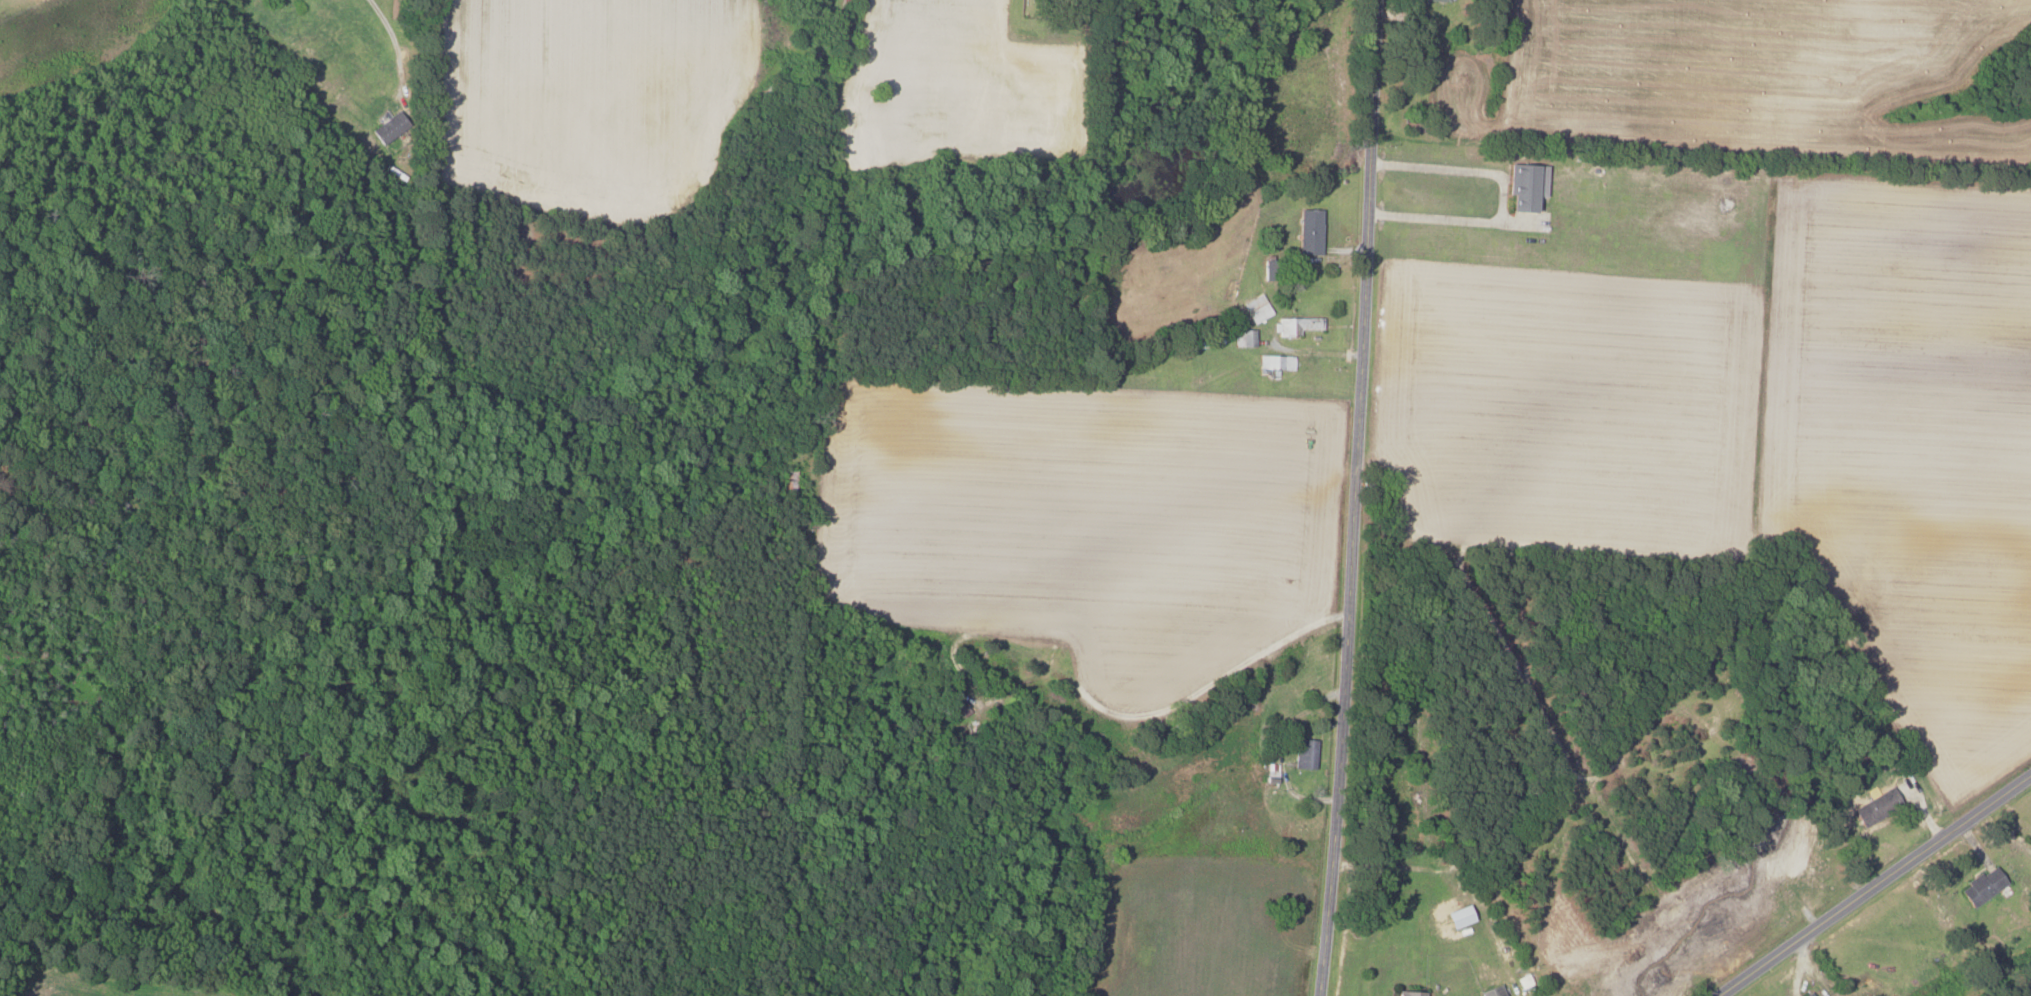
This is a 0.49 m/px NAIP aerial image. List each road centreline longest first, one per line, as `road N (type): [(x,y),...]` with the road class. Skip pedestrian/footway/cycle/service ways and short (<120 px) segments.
road 1 (residential): [(1317,995),(1351,562),(1376,0)]
road 2 (residential): [(1716,995),(2030,773)]

